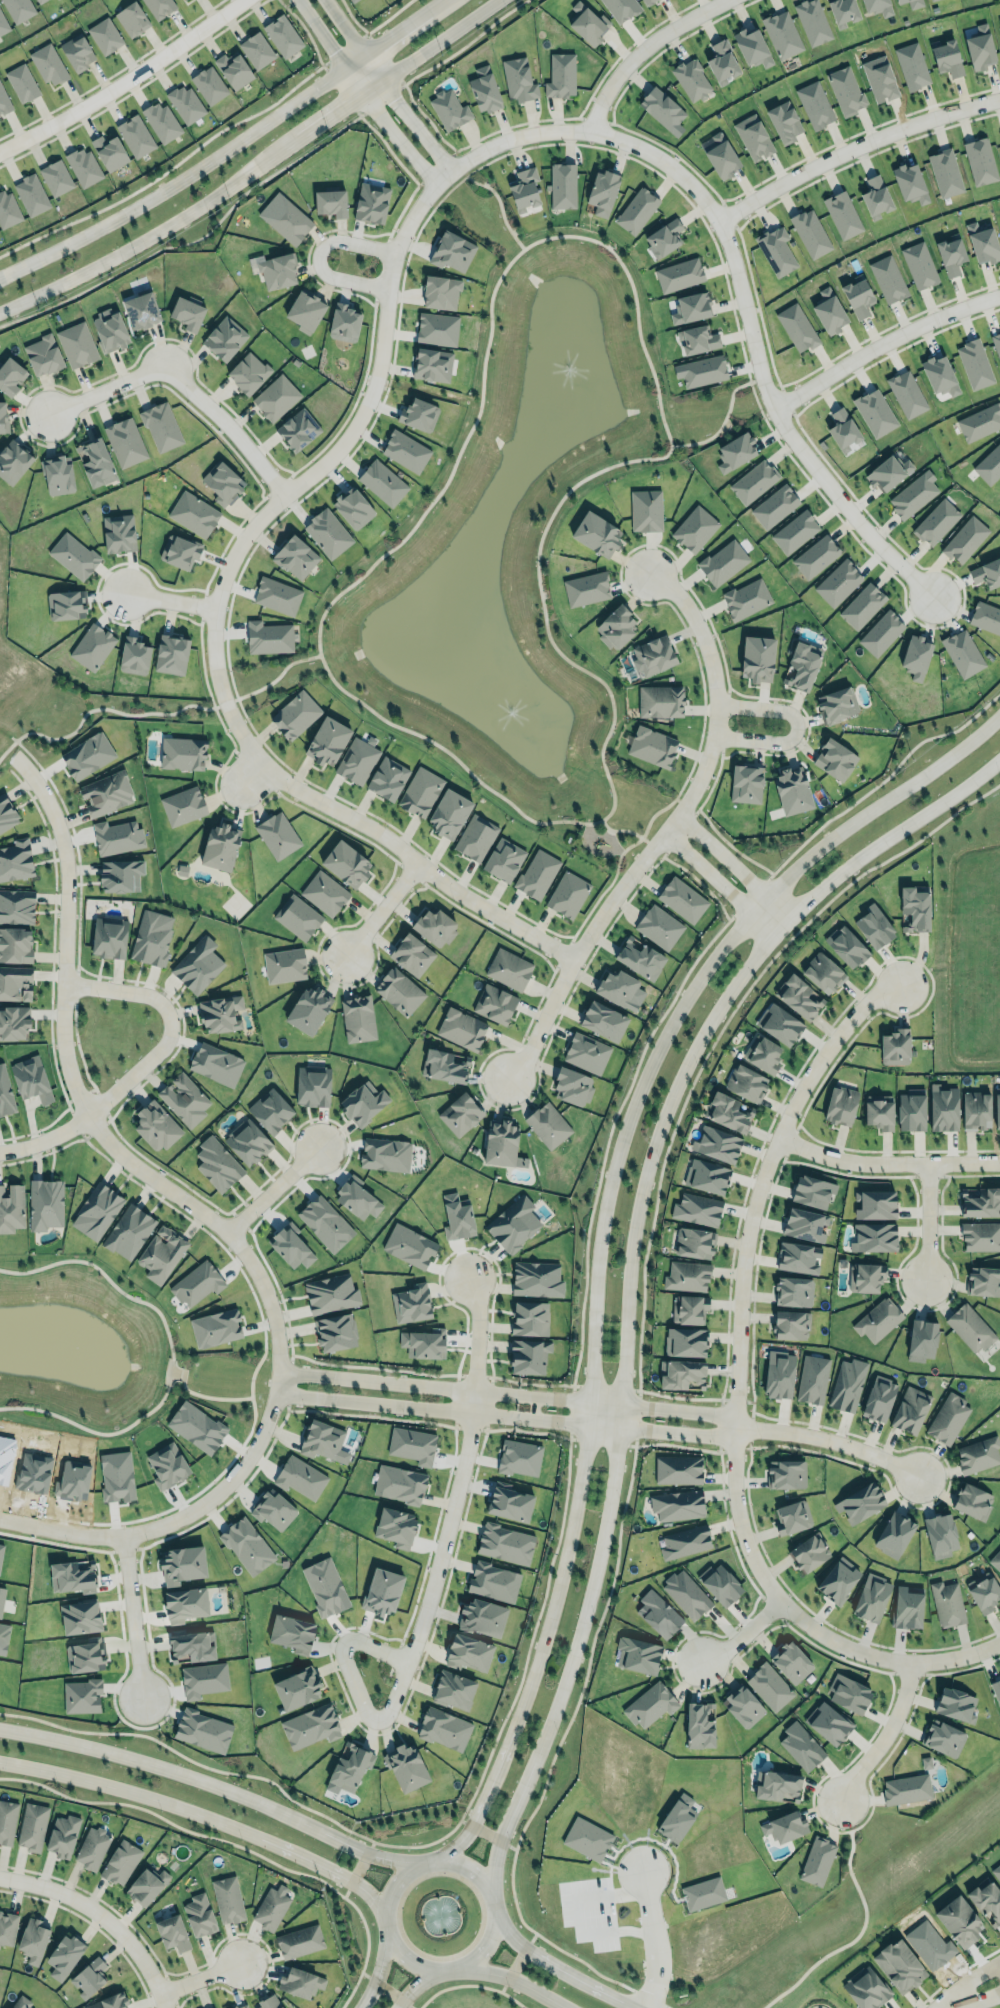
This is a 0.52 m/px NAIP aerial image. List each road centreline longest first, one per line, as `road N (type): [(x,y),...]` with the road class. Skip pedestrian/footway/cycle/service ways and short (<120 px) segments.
road 1 (tertiary): [(999,717),(820,843),(750,909),(673,1016),(623,1127),(603,1212),(587,1424),(560,1584),(473,1817),(427,1861)]
road 2 (tertiary): [(490,1893),(499,1831),(565,1677),(594,1581),(621,1403),(633,1219),(652,1135),(681,1062),(768,925),(839,864),(999,756)]
road 3 (residential): [(0,1520),(77,1535),(123,1534),(197,1508),(256,1446),(280,1370),(274,1320),(249,1259),(227,1230),(121,1152),(87,1115),(65,1029),(62,829),(34,776),(0,746)]
road 4 (residential): [(436,186),(396,253),(385,339),(364,411),(344,442),(255,523),(235,552),(215,609),(215,658),(244,741),(283,779),(573,957)]
road 5 (residential): [(903,981),(873,994),(841,1027),(796,1094),(761,1182),(739,1323),(737,1504),(778,1600),(839,1642),(913,1664),(999,1641)]
road 6 (residential): [(932,597),(793,442),(760,375),(718,221),(662,158),(628,141),(560,129),(506,140),(436,186)]
road 7 (residential): [(507,1077),(532,1047),(603,909),(685,806),(708,759),(717,701),(709,650),(684,602),(650,570)]
road 8 (secondary): [(0,311),(206,201),(497,0)]
road 9 (residential): [(475,1388),(437,1572),(408,1662),(389,1710),(369,1717),(343,1657),(346,1643),(360,1641),(408,1662)]
road 10 (secondary): [(416,1865),(371,1856),(213,1784),(93,1747),(0,1729)]
road 11 (secondary): [(0,1762),(145,1796),(246,1832),(342,1876),(388,1919)]
road 12 (secondary): [(345,67),(192,173),(0,276)]
road 13 (residential): [(0,1151),(67,1130),(171,1031),(170,1016),(150,996),(65,985)]
road 14 (secondary): [(445,1965),(477,1951),(494,1907),(483,1880),(442,1859),(403,1875),(388,1919),(406,1953),(445,1965)]
road 15 (residential): [(718,221),(834,156),(999,98)]
road 16 (residential): [(47,414),(163,366),(236,434),(282,496)]
road 17 (residential): [(243,0),(93,102),(0,149)]
road 18 (residential): [(999,294),(876,345),(774,410)]
road 19 (residential): [(276,1394),(514,1418)]
road 20 (residential): [(517,1392),(280,1370)]
road 21 (residential): [(0,1875),(64,1894),(123,1927),(154,1970),(167,2007)]
road 22 (residential): [(999,1160),(882,1160),(775,1141)]
road 23 (residential): [(514,1418),(714,1437),(734,1426)]
road 24 (residential): [(734,1426),(714,1412),(517,1392)]
road 25 (residential): [(593,132),(617,72),(646,45),(726,0)]
road 26 (residential): [(734,1426),(845,1444),(920,1476)]
road 27 (residential): [(714,736),(786,740),(796,727),(782,707),(717,701)]
road 28 (secondary): [(632,2007),(528,1947),(494,1907)]
road 29 (residential): [(396,253),(337,240),(317,255),(330,276),(389,290)]
road 30 (residential): [(123,1534),(142,1698)]
road 31 (residential): [(838,1797),(894,1719),(913,1664)]
road 32 (residential): [(345,67),(436,186)]
road 33 (residential): [(453,171),(364,54)]
road 34 (residential): [(642,2007),(658,1965),(643,1865)]
road 35 (residential): [(784,910),(685,806)]
road 36 (residential): [(668,826),(768,925)]
road 37 (residential): [(227,1230),(318,1148)]

